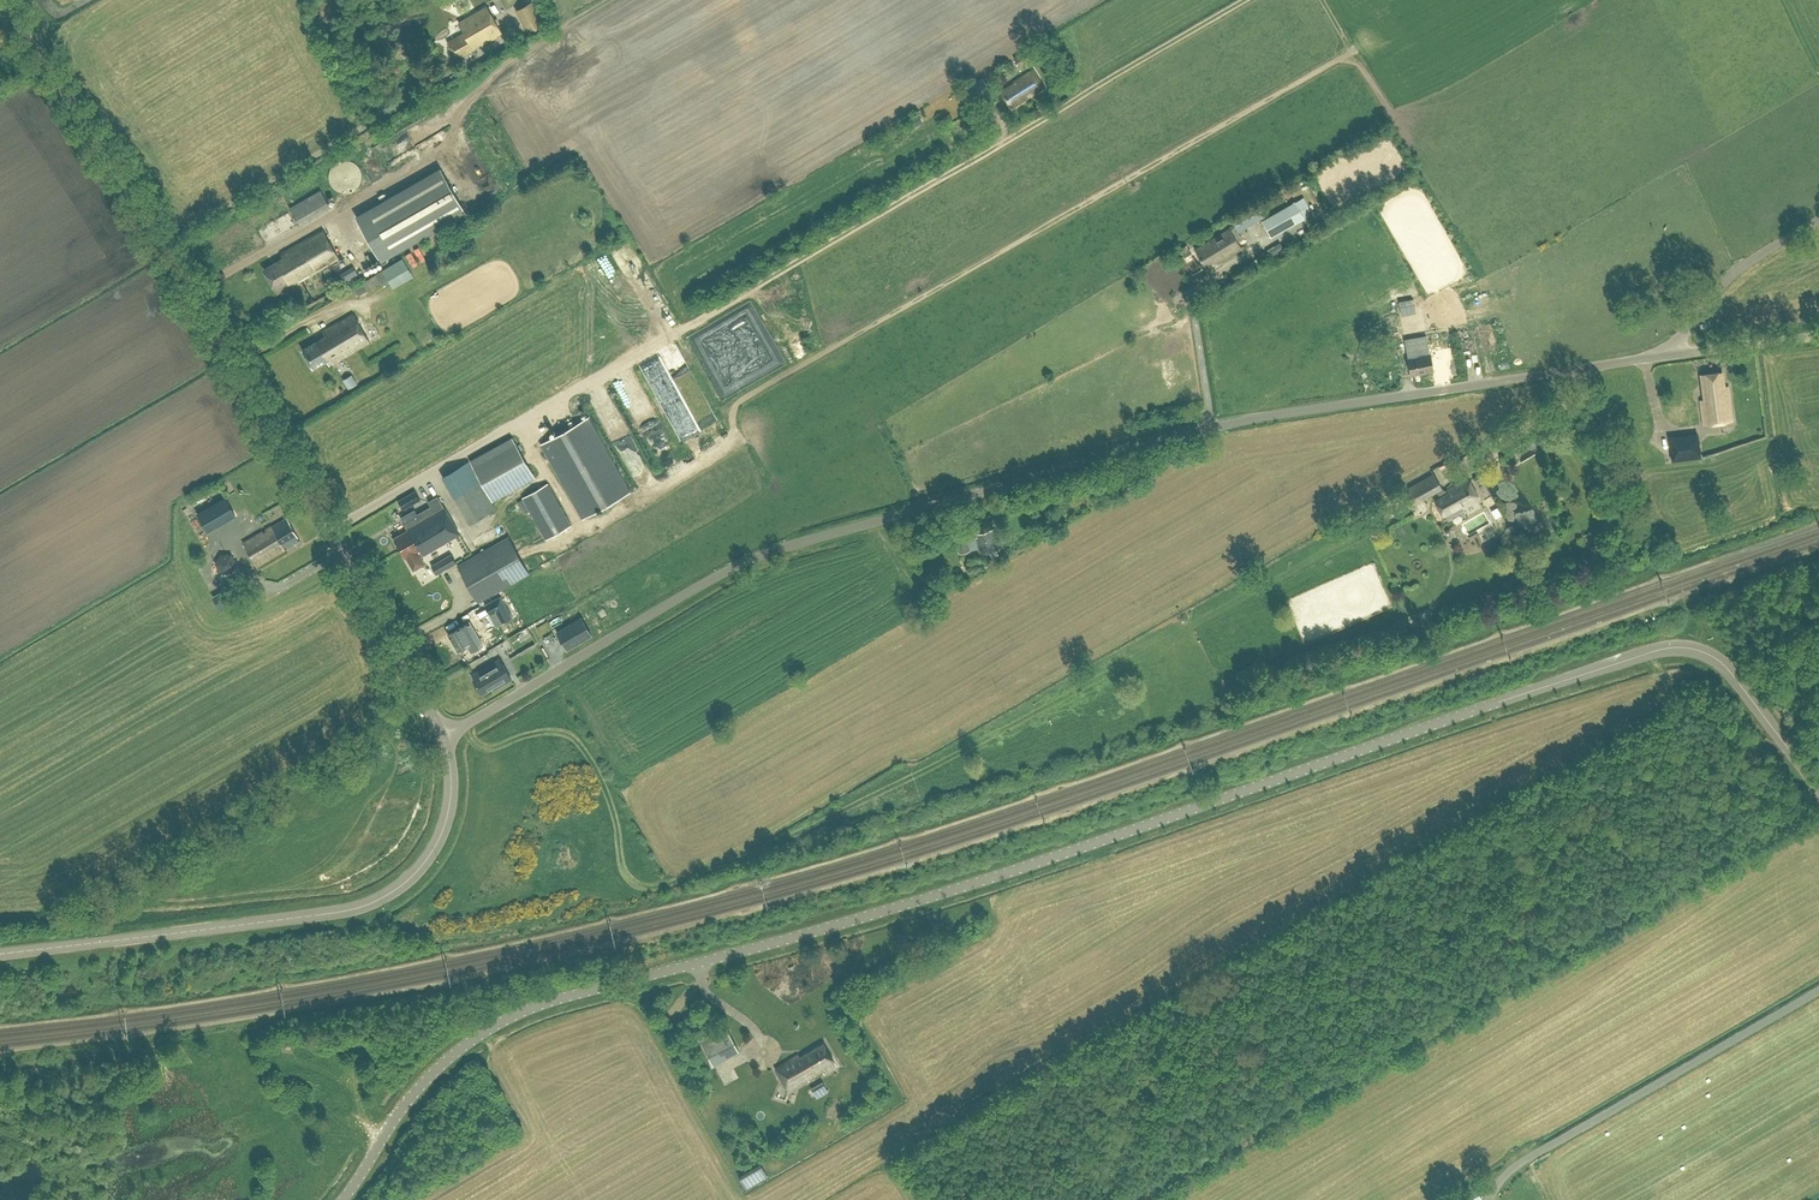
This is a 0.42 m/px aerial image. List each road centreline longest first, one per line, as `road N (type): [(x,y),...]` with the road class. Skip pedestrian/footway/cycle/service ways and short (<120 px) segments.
road 1 (unclassified): [(344,1199),(432,1076),(510,1017),(918,900),(1652,651),(1696,649)]
road 2 (unclassified): [(444,735),(734,567),(783,548),(1211,425),(1676,353)]
road 3 (tertiary): [(444,735),(160,239),(0,4)]
road 4 (track): [(734,441),(733,413),(756,391),(1355,50),(1323,0)]
road 5 (tertiary): [(0,955),(274,923),(378,901),(408,883),(448,822),(453,775),(444,735)]
road 6 (track): [(160,239),(423,84)]
road 7 (track): [(378,189),(441,144),(488,78),(606,0)]
road 8 (track): [(1003,138),(1242,0)]
road 9 (unclassified): [(1676,353),(1715,284),(1818,217)]
road 10 (unclassified): [(1818,792),(1736,679),(1696,649)]
road 11 (unclassified): [(1676,353),(1818,335)]

